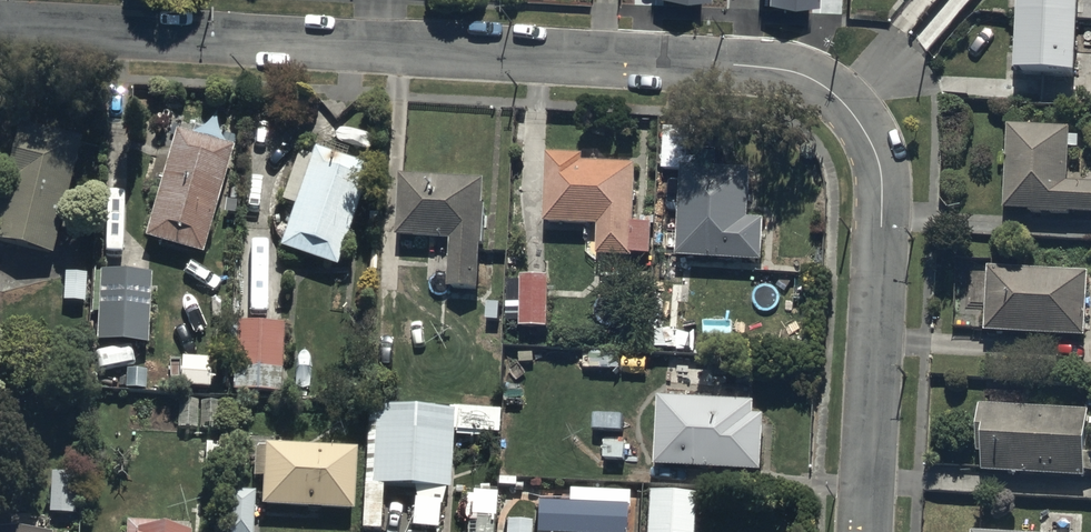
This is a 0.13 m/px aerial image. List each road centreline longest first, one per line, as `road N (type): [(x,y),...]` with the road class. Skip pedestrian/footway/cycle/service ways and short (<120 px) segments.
road 1 (residential): [(0,26),(767,66),(809,77),(846,103),(872,140),(882,182),(863,531)]

